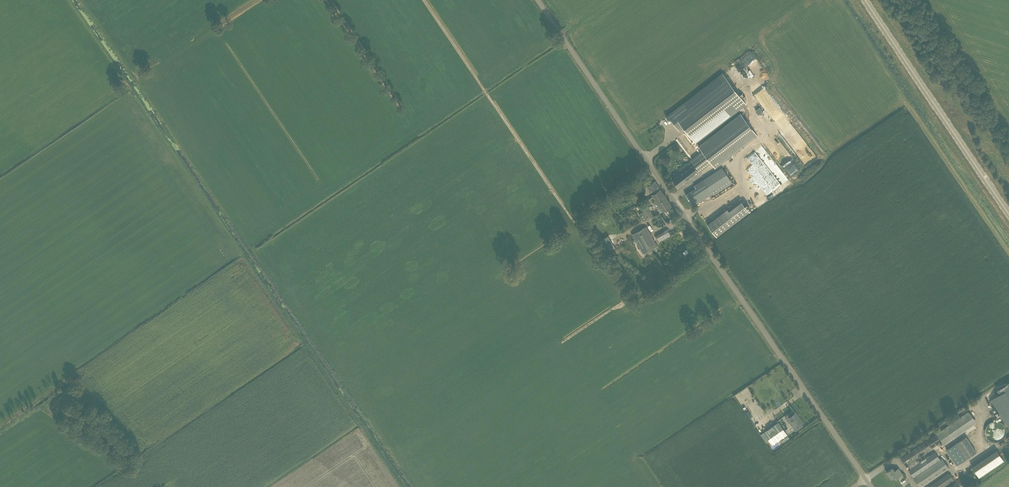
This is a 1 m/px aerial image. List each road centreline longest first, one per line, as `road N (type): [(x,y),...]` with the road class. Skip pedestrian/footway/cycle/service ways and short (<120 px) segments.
road 1 (unclassified): [(871,486),(535,0)]
road 2 (track): [(423,0),(579,231)]
road 3 (primary): [(1008,213),(866,0)]

